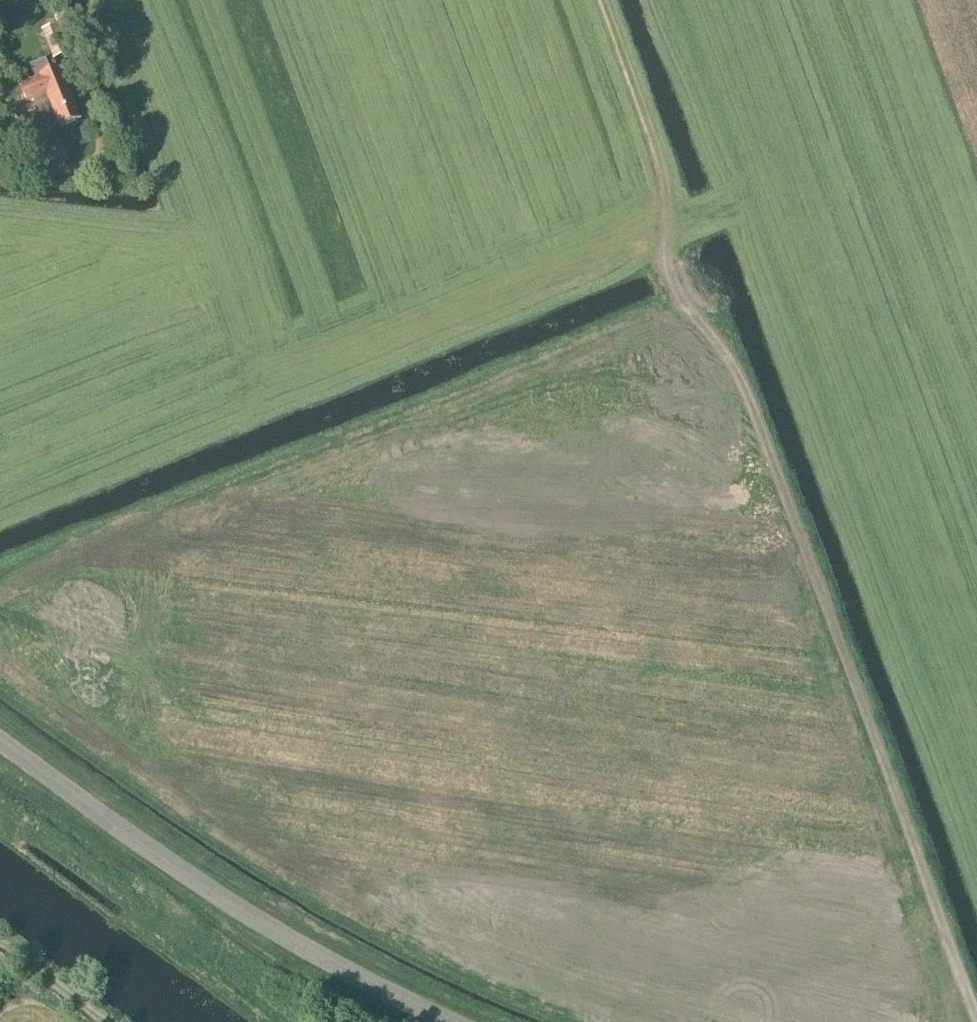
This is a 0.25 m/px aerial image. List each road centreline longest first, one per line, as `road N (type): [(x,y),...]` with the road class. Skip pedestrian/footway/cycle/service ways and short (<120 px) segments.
road 1 (tertiary): [(446,1021),(229,903),(0,741)]
road 2 (track): [(0,943),(105,1021)]

